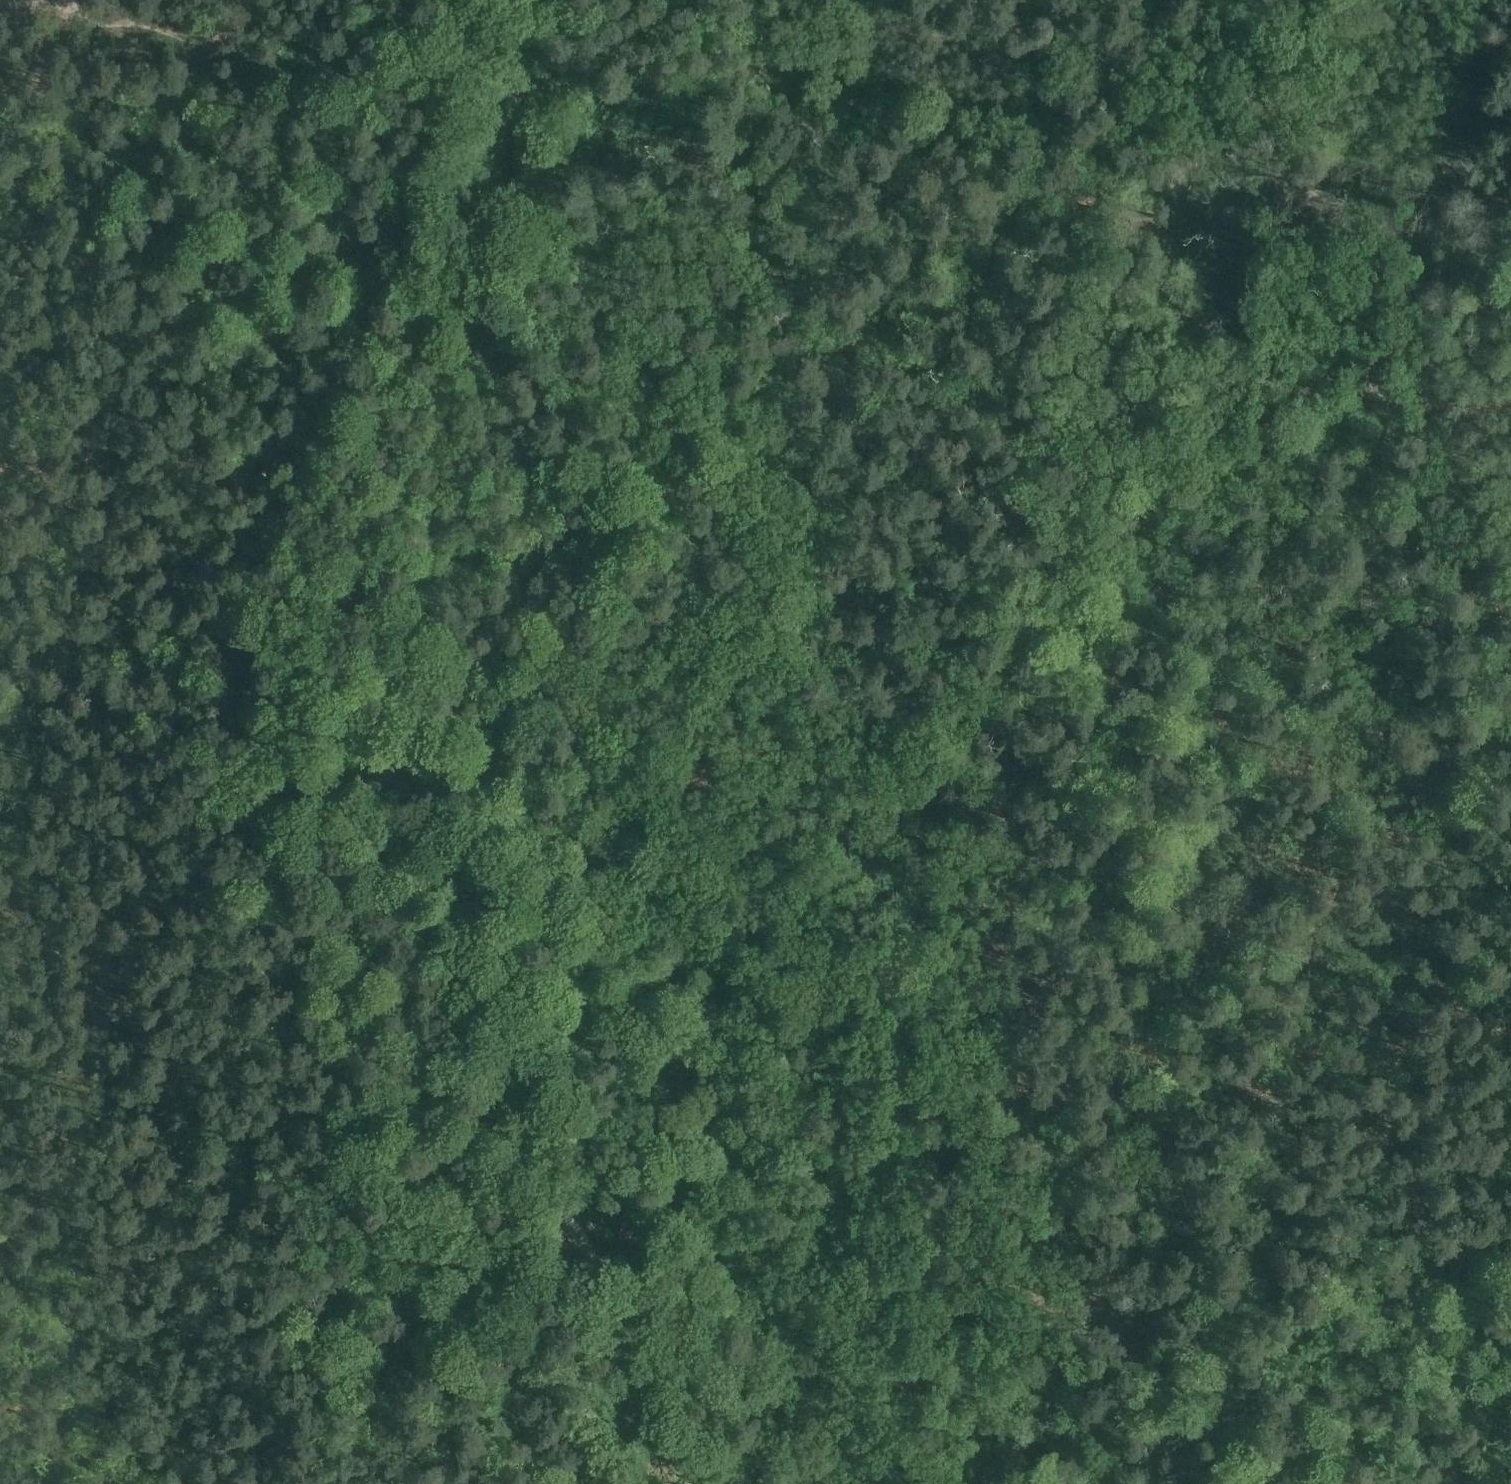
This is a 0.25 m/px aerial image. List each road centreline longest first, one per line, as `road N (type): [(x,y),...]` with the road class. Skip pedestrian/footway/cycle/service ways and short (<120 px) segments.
road 1 (track): [(541,0),(481,240),(385,722),(381,805),(698,1483)]
road 2 (track): [(1437,382),(1424,298),(1440,282),(1461,280),(1510,287)]

